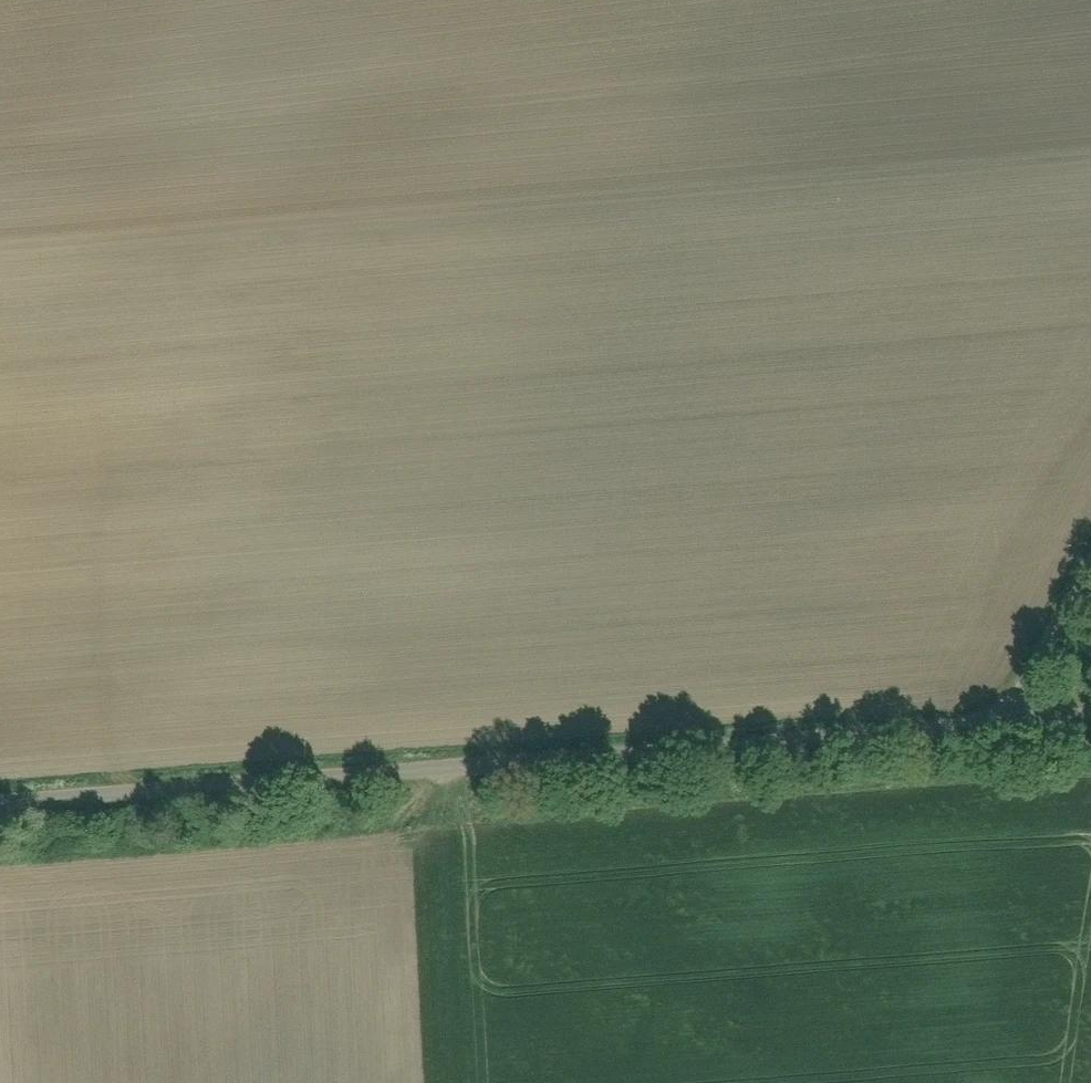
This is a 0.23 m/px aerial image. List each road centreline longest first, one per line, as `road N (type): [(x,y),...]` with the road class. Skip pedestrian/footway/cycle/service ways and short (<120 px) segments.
road 1 (unclassified): [(999,722),(222,798),(0,811)]
road 2 (residential): [(1090,557),(999,722)]

